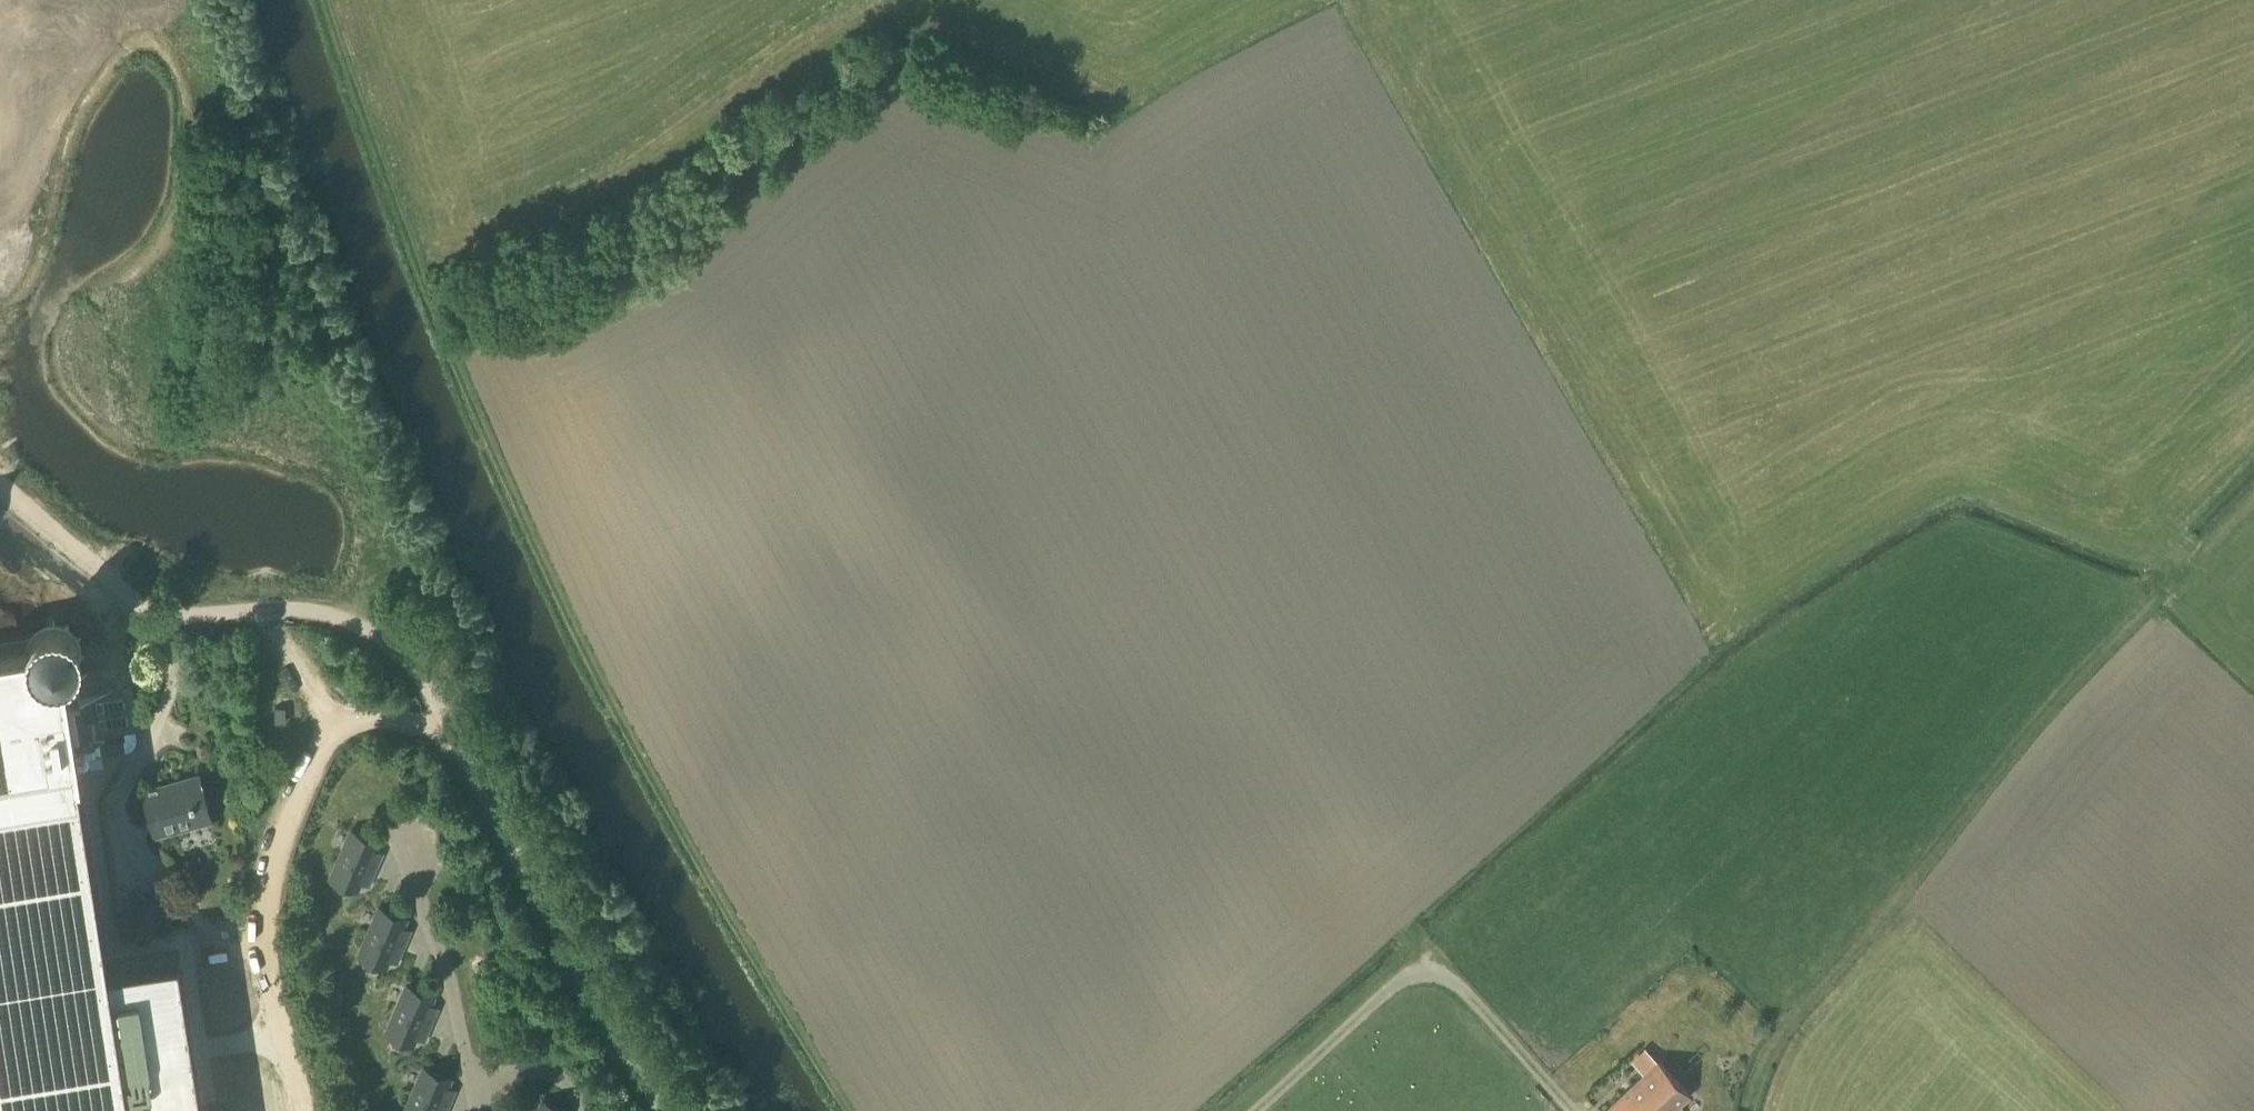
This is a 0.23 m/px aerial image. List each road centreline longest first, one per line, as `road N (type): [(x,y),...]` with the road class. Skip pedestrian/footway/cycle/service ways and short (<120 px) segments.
road 1 (unclassified): [(657,1110),(407,673),(353,622),(315,607),(150,605),(85,565),(0,474)]
road 2 (track): [(2253,505),(2030,734),(1762,1059),(1747,1110)]
road 3 (track): [(1570,1110),(1438,973),(1406,975)]

